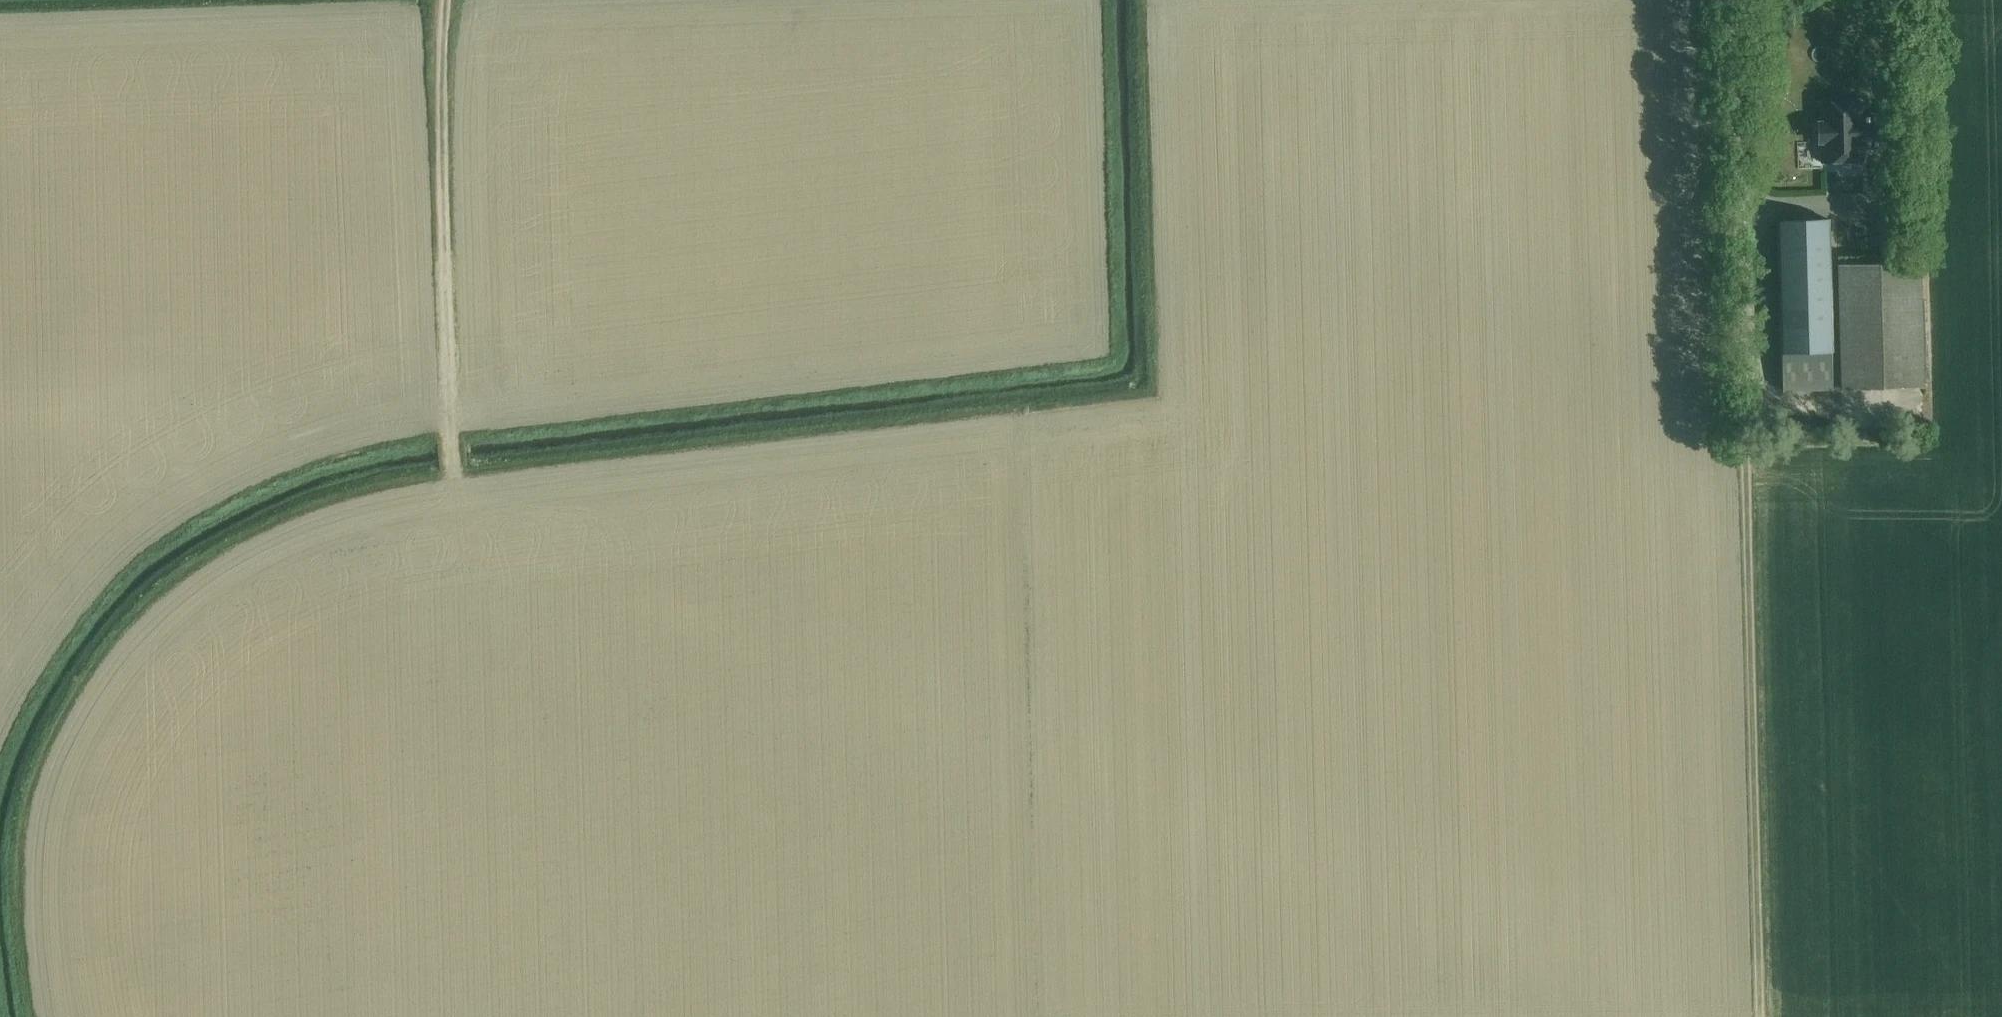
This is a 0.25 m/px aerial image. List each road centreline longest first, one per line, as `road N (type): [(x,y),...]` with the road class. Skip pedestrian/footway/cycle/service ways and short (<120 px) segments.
road 1 (track): [(1740,199),(1760,1016)]
road 2 (track): [(445,0),(452,467)]

